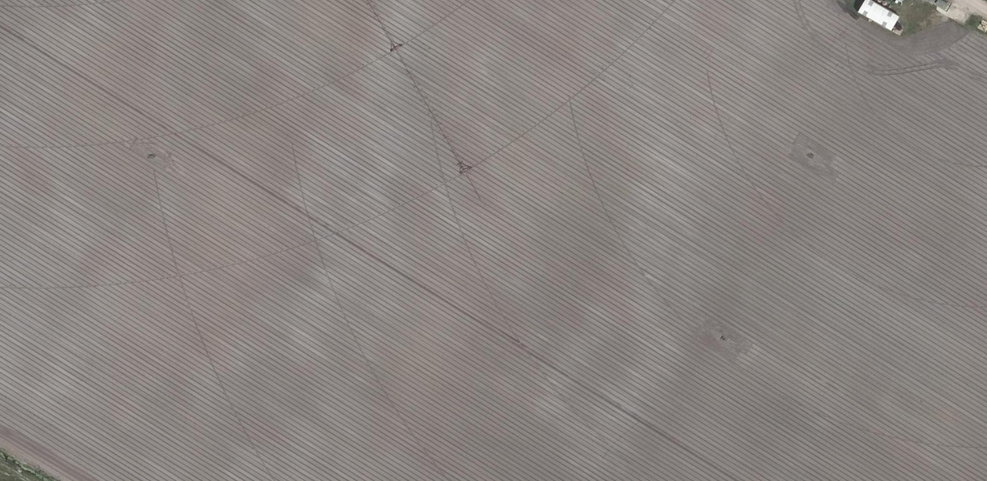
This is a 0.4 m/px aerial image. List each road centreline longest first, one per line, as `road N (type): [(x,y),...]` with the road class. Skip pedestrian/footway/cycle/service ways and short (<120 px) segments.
road 1 (track): [(631,480),(885,53),(979,5)]

